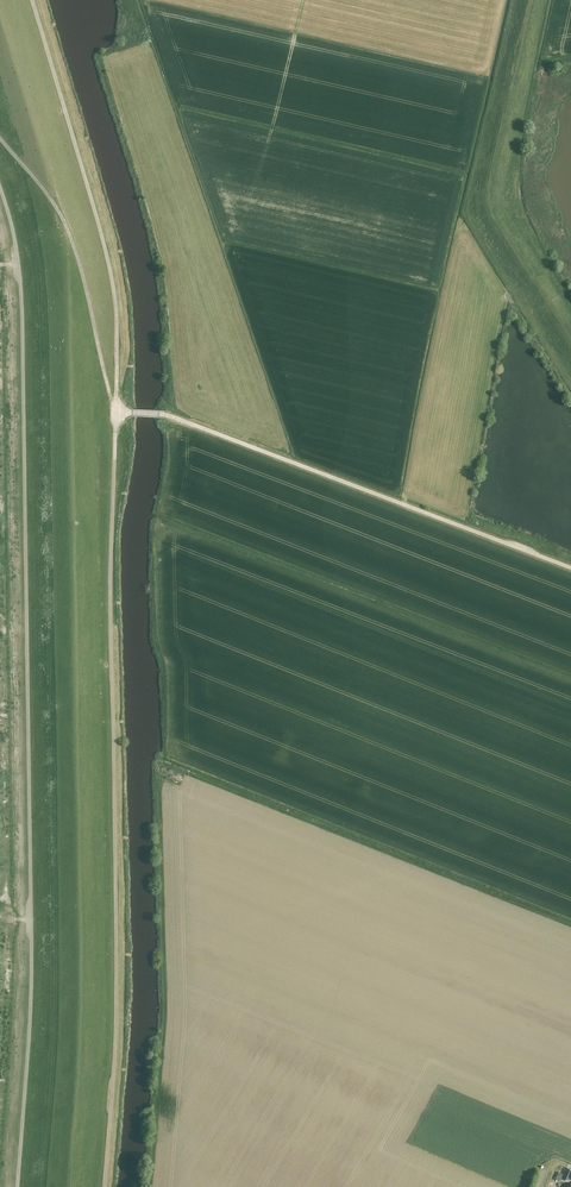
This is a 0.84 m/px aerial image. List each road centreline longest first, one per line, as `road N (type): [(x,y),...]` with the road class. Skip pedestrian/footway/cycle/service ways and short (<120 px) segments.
road 1 (track): [(18,1186),(32,936),(24,359),(18,256),(0,185)]
road 2 (track): [(116,412),(117,1023),(105,1186)]
road 3 (track): [(33,0),(111,267),(116,412)]
road 4 (track): [(116,412),(68,230),(0,137)]
road 5 (track): [(302,0),(260,178)]

